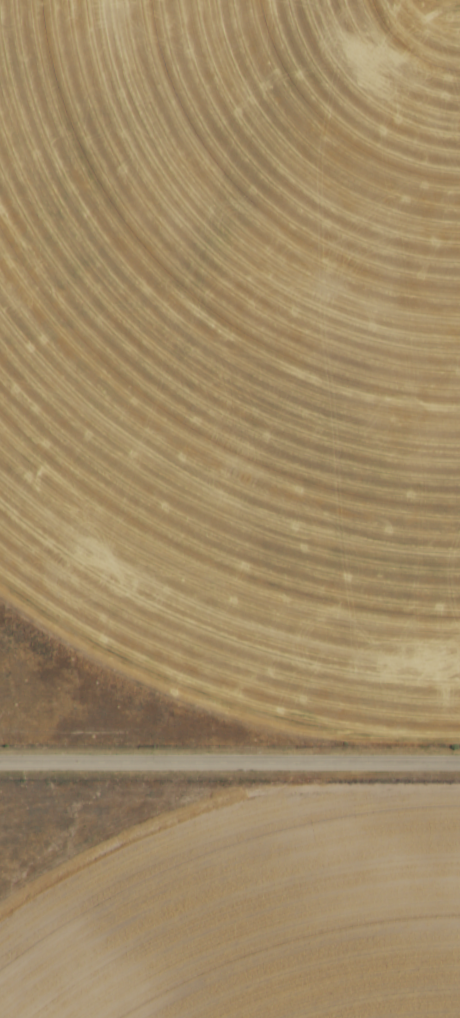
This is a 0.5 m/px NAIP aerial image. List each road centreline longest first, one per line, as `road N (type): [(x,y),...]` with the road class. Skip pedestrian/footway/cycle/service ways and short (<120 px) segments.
road 1 (secondary): [(0,764),(459,765)]

